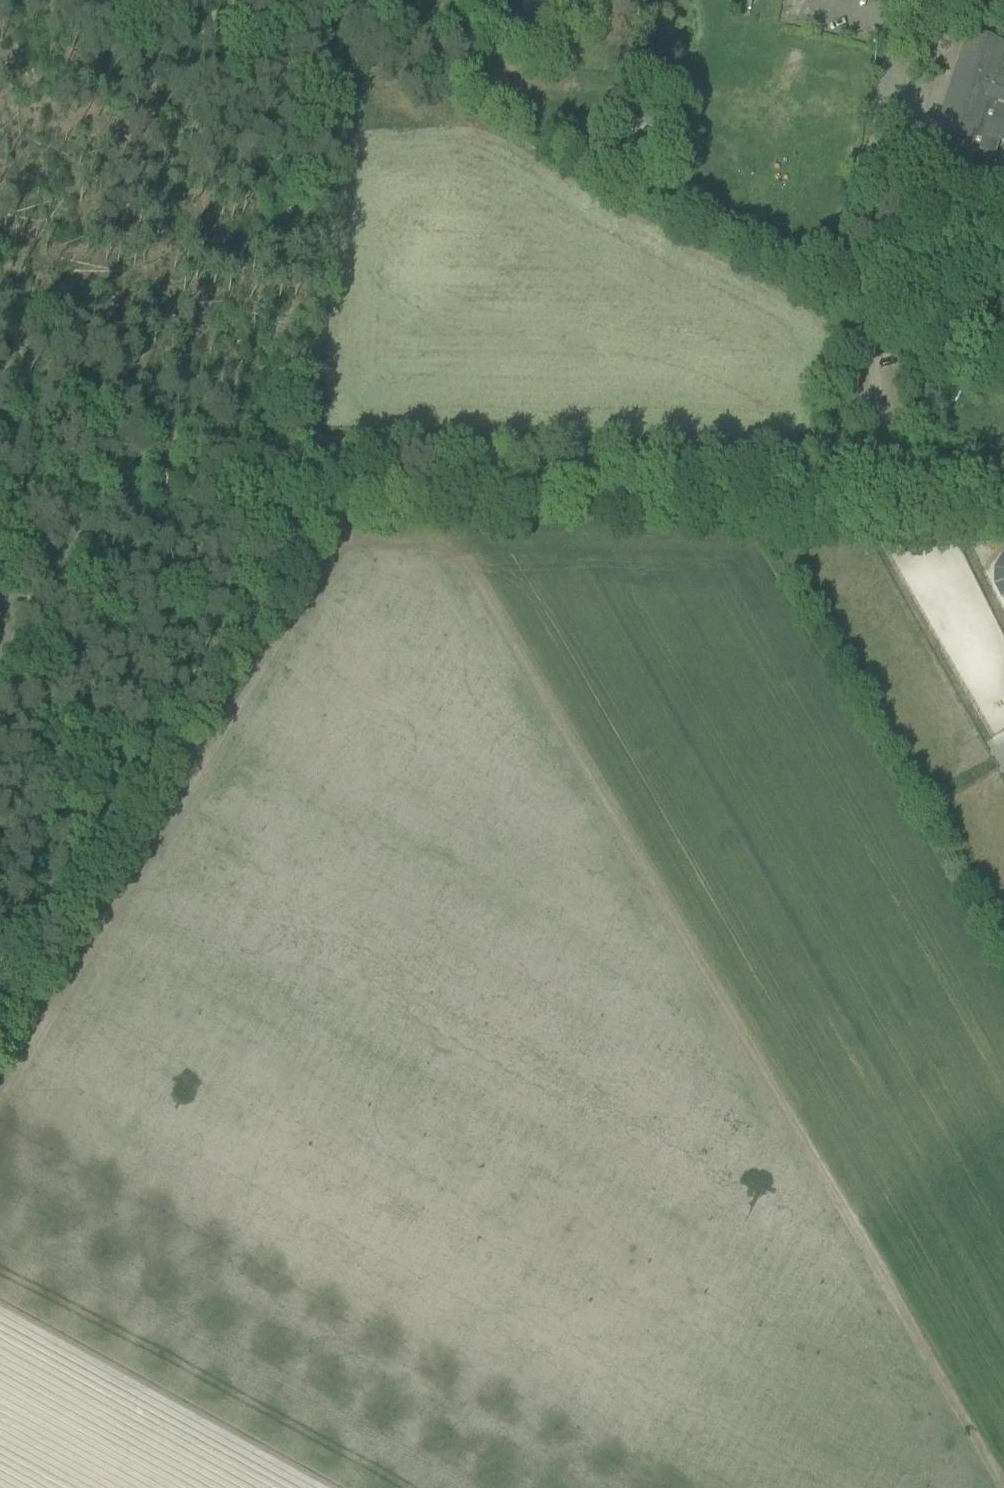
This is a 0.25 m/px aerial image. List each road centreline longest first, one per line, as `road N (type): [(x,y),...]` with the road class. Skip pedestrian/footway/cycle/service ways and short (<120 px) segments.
road 1 (track): [(0,430),(872,464)]
road 2 (unclassified): [(872,464),(1003,465)]

